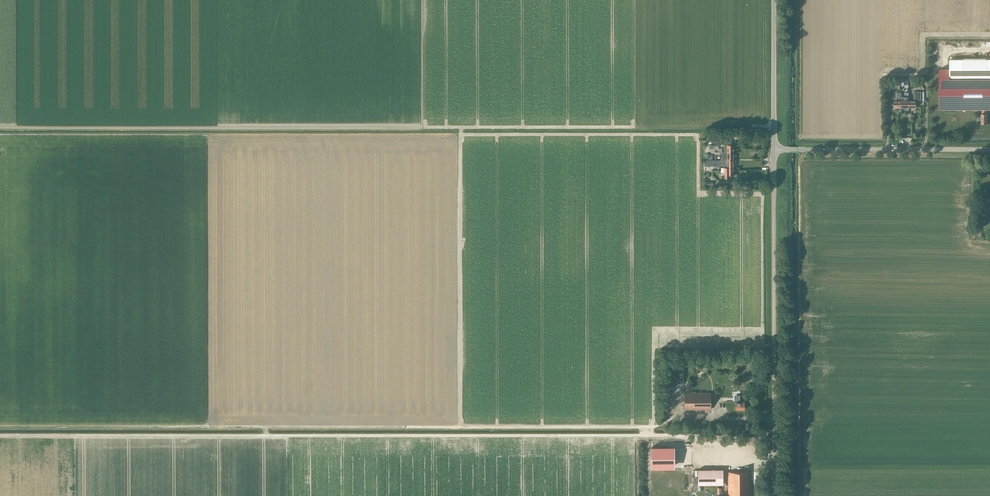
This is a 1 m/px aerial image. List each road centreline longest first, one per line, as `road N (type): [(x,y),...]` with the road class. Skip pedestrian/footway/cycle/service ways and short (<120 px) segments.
road 1 (unclassified): [(774,495),(773,149)]
road 2 (unclassified): [(799,149),(989,149)]
road 3 (unclassified): [(773,149),(774,0)]

